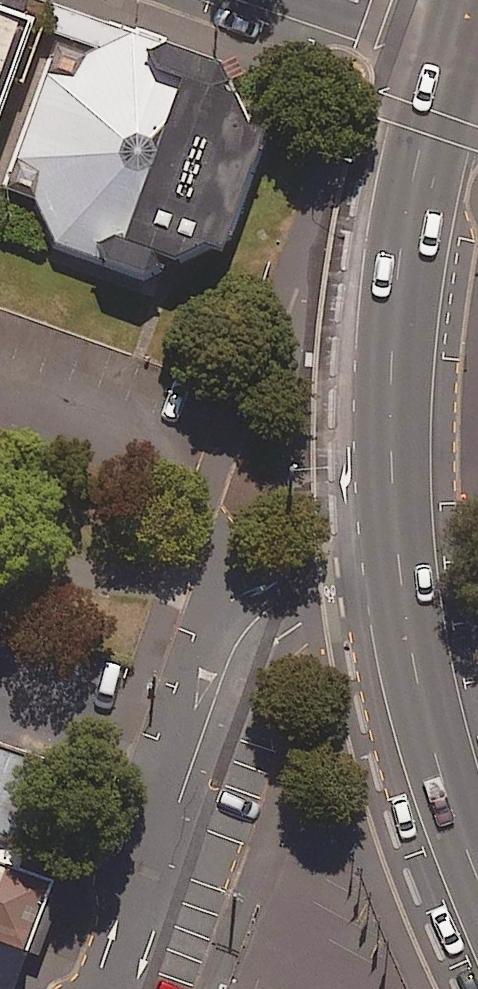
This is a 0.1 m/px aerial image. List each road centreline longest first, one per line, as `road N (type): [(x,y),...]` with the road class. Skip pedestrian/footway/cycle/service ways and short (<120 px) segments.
road 1 (residential): [(389,568),(293,592),(244,632),(221,678),(120,988)]
road 2 (trunk): [(461,42),(429,147),(392,353),(389,568)]
road 3 (trunk): [(389,568),(416,699),(477,898)]

